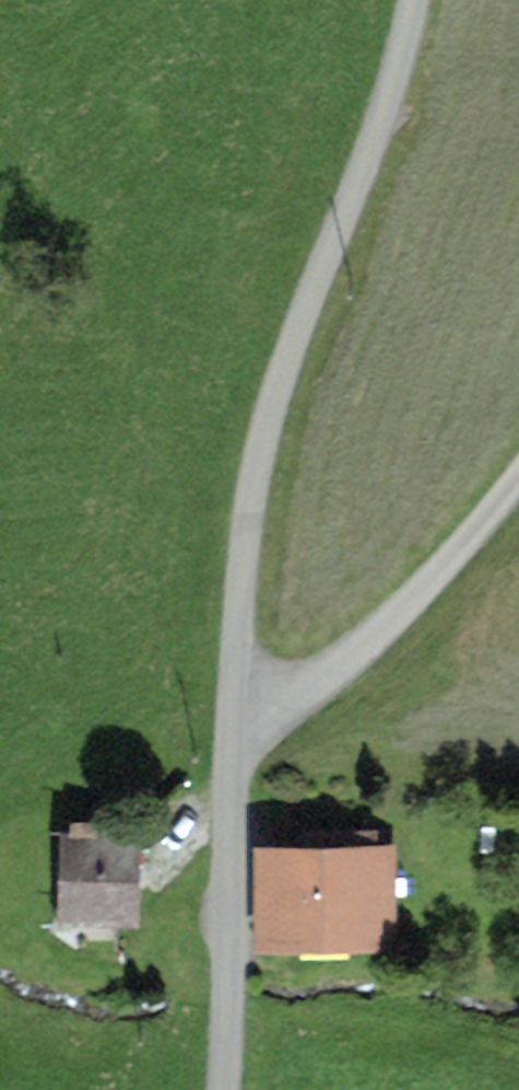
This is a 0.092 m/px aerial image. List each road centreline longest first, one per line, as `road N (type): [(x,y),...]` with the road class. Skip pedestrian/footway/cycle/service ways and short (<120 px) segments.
road 1 (unclassified): [(222,1089),(233,775),(257,467),(302,307),(382,132),(421,0)]
road 2 (track): [(238,710),(318,679),(465,534),(518,466)]

